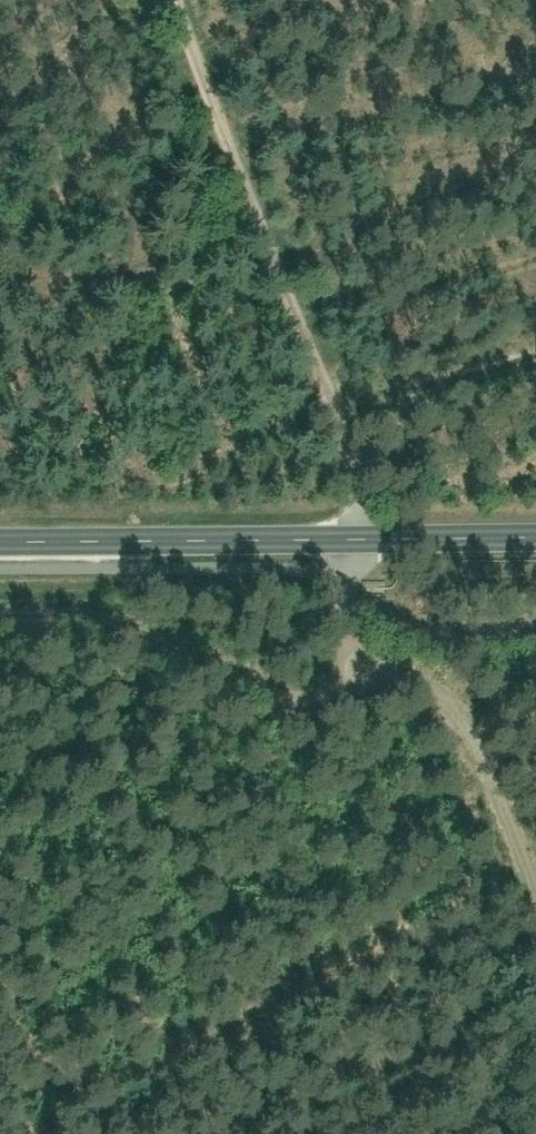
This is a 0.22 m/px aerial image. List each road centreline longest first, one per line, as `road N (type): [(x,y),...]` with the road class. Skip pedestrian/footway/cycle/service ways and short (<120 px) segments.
road 1 (track): [(0,619),(126,615),(260,673),(356,653),(377,541),(188,0)]
road 2 (tertiary): [(0,544),(535,541)]
road 3 (track): [(356,653),(417,682),(471,735),(535,890)]

